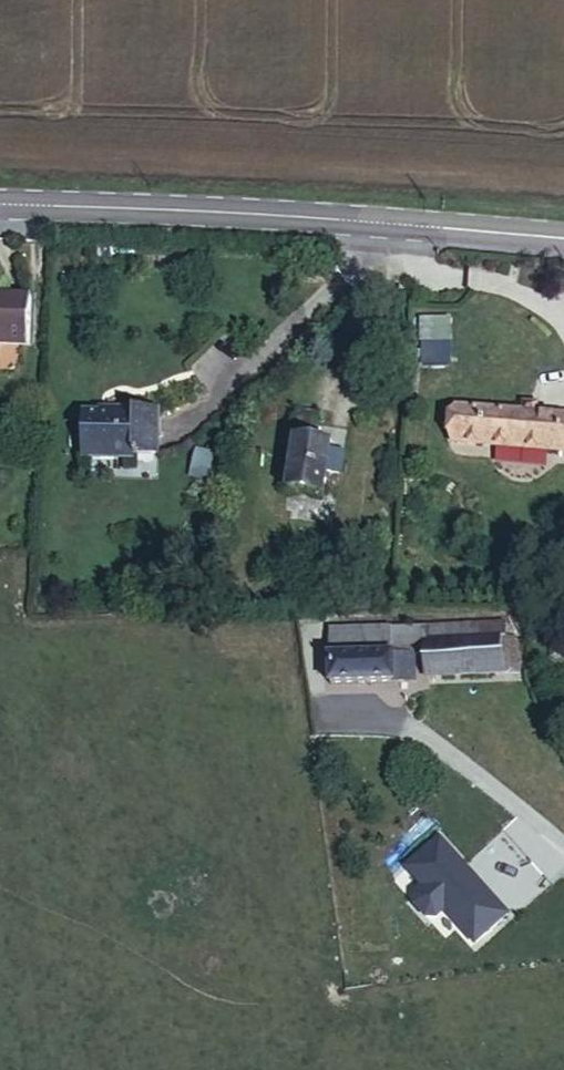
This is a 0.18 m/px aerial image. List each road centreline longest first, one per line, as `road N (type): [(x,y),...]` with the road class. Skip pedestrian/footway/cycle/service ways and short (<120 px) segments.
road 1 (secondary): [(563,239),(0,204)]

